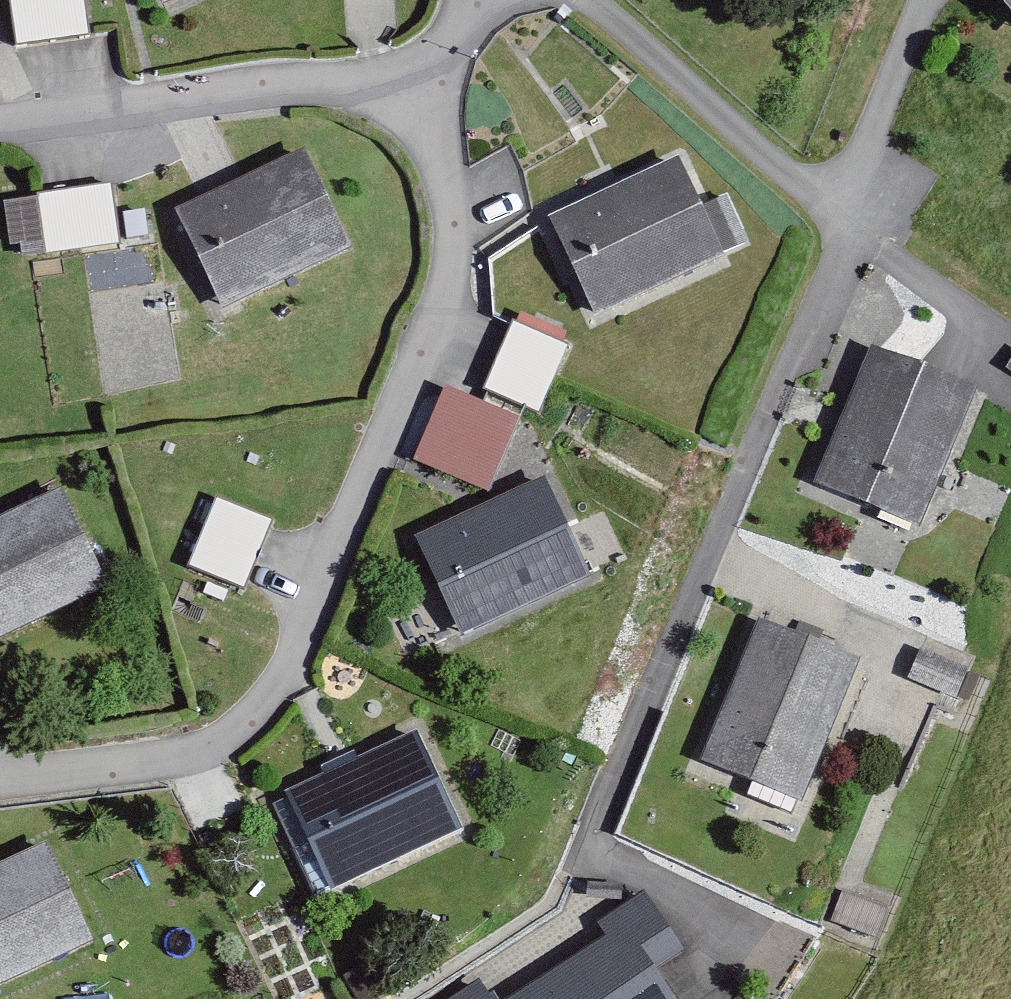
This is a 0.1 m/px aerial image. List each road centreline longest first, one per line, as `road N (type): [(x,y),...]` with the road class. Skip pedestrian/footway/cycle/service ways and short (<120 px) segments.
road 1 (residential): [(565,0),(841,222),(846,261),(589,853),(743,923)]
road 2 (residential): [(411,114),(441,183),(449,279),(358,523),(240,746),(0,779)]
road 3 (residential): [(0,129),(197,98),(340,91),(411,114)]
road 4 (residential): [(411,114),(470,13),(504,0)]

